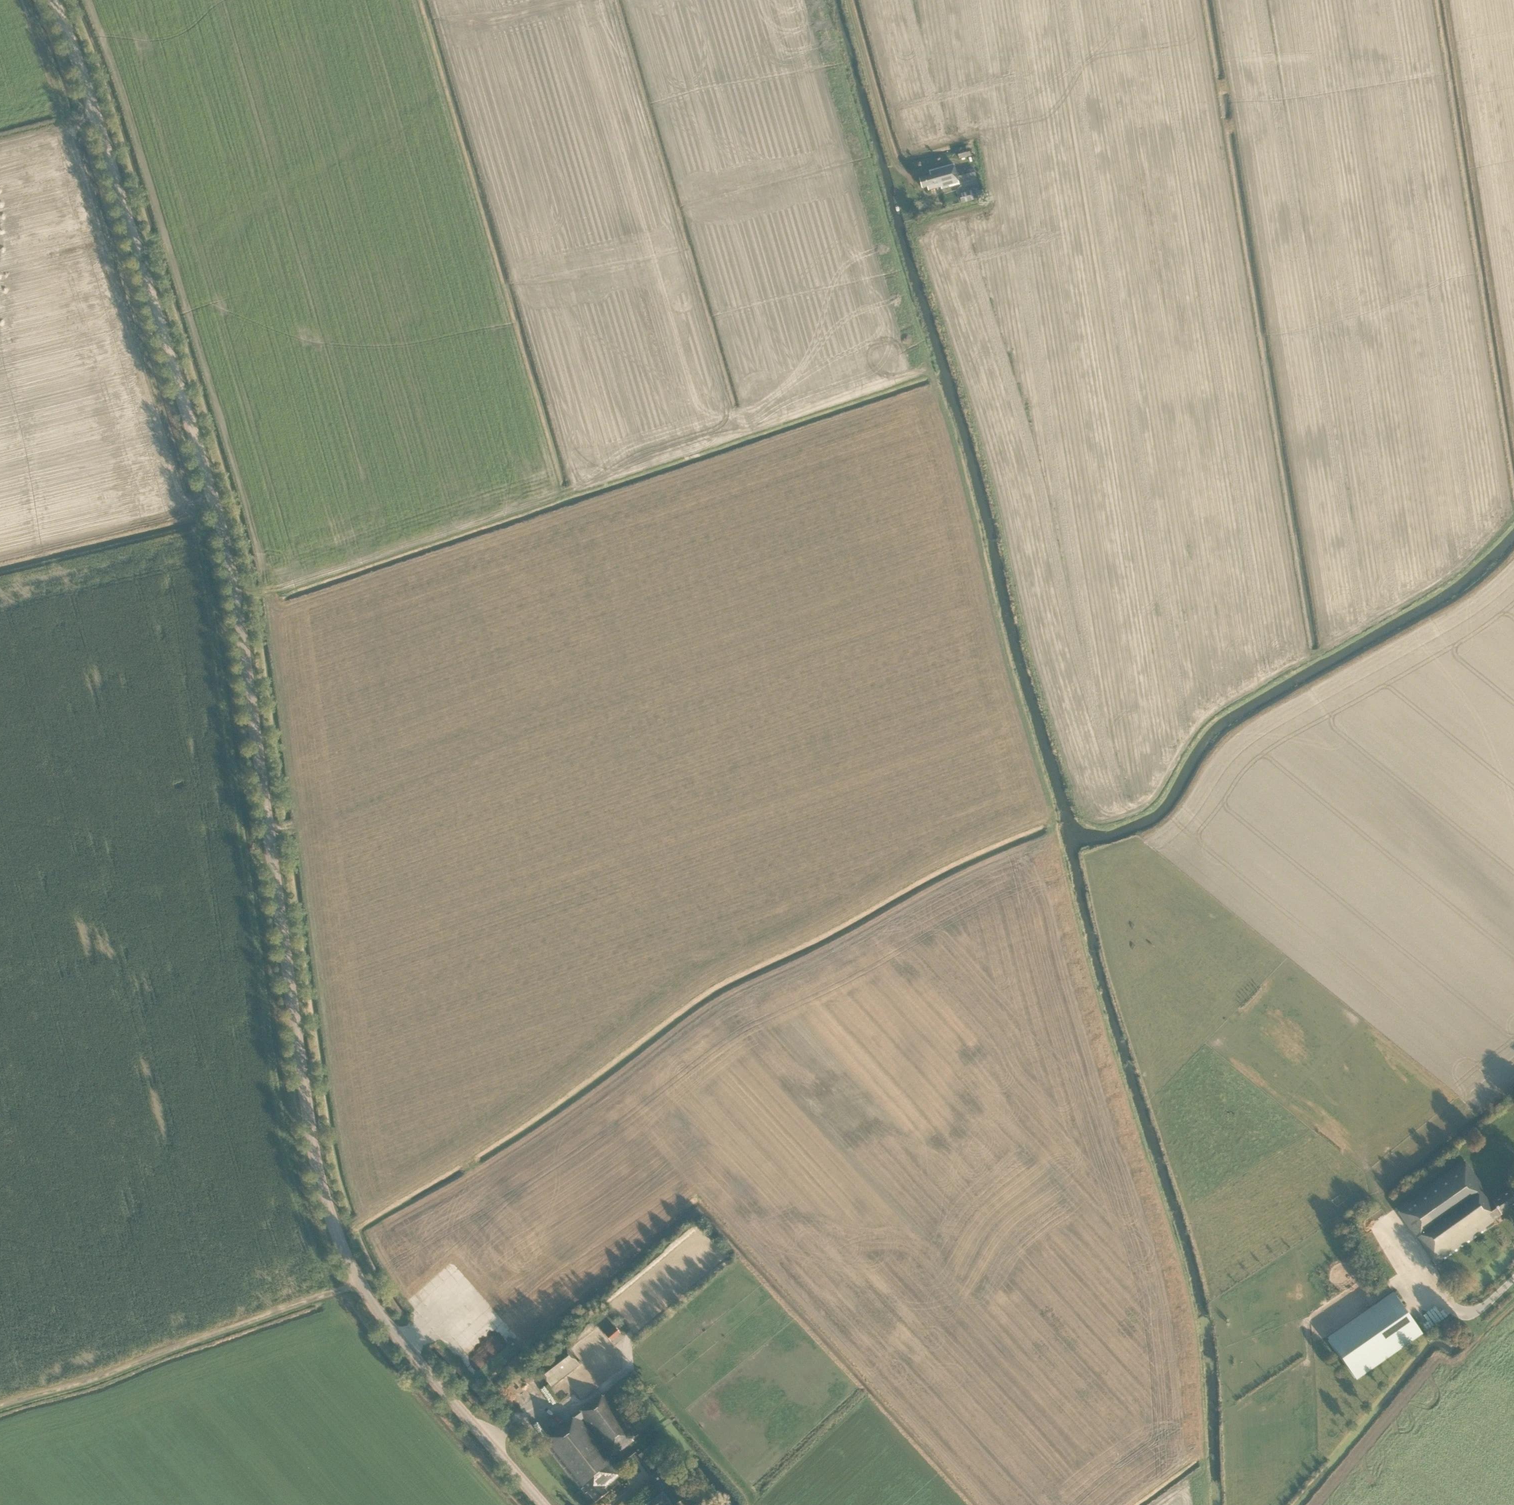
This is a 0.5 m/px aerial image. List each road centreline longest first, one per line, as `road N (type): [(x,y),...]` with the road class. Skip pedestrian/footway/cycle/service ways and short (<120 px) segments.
road 1 (tertiary): [(543,1504),(393,1335),(346,1257),(320,1180),(236,600),(209,478),(50,0)]

